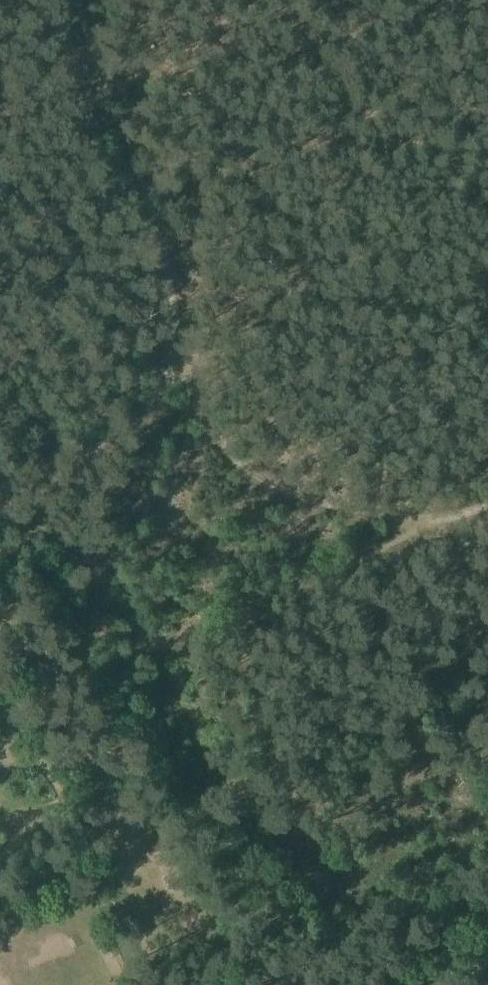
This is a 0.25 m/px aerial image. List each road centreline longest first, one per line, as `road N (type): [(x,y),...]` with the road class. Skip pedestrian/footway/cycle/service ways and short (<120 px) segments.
road 1 (track): [(81,0),(149,238),(183,394),(240,458),(351,504),(428,520)]
road 2 (track): [(487,498),(178,621),(149,626),(127,611),(108,549),(0,537)]
road 3 (track): [(110,102),(198,71),(294,0)]

